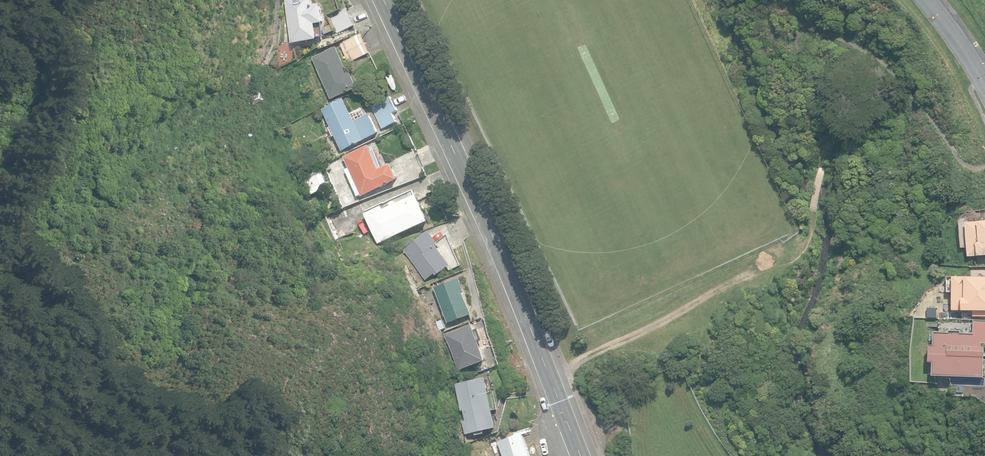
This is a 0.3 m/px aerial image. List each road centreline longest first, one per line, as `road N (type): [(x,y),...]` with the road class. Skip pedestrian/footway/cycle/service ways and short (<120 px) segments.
road 1 (tertiary): [(387,0),(586,455)]

